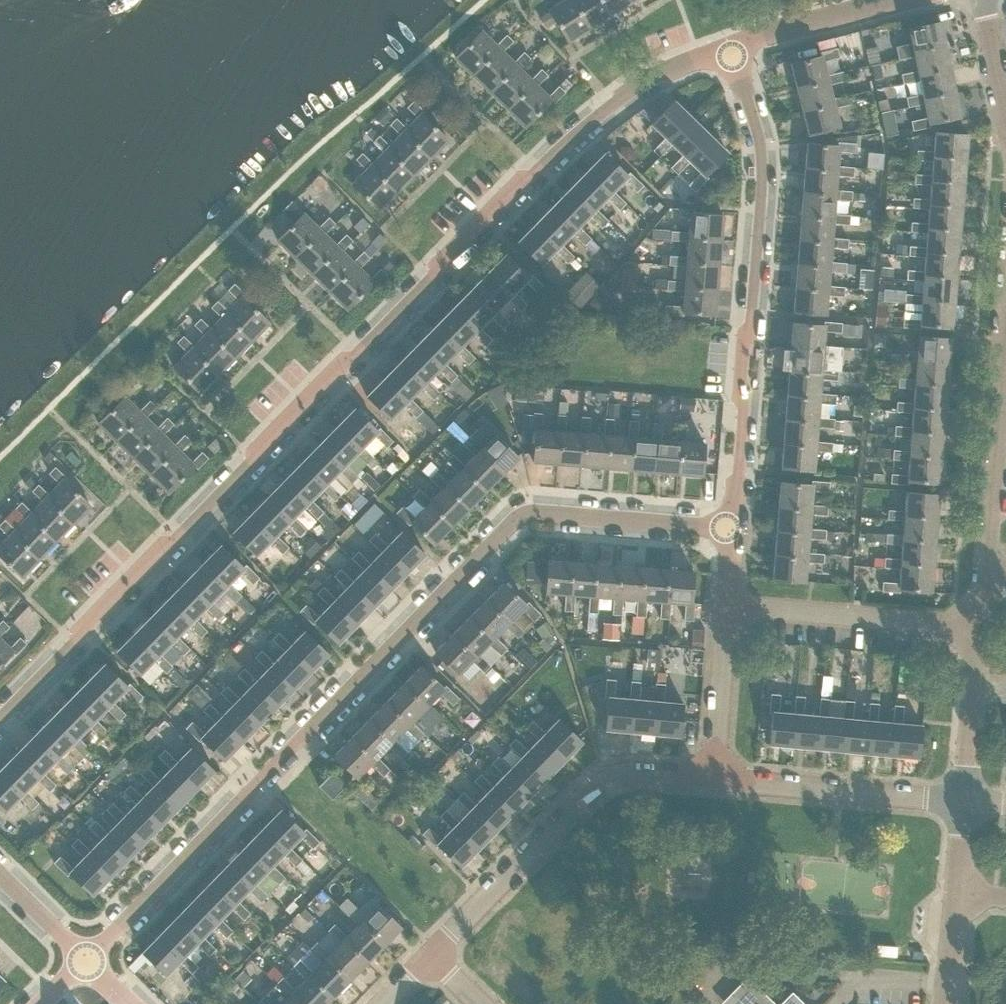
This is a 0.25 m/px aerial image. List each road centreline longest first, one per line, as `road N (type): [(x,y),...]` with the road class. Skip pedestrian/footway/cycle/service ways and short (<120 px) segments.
road 1 (residential): [(0,717),(73,642),(89,609),(138,560),(178,537),(431,282),(452,232),(471,210),(530,176),(614,98),(670,67),(731,54)]
road 2 (residential): [(84,952),(499,526),(521,516),(732,535)]
road 3 (residential): [(732,535),(761,160),(731,54)]
road 4 (residential): [(429,956),(606,779),(709,777)]
road 5 (tertiary): [(984,570),(1005,309)]
road 6 (residential): [(709,777),(964,801)]
road 7 (residential): [(979,628),(727,606)]
road 8 (tertiary): [(964,801),(979,628)]
road 9 (residential): [(709,777),(727,606)]
road 10 (residential): [(731,54),(759,35),(889,0)]

